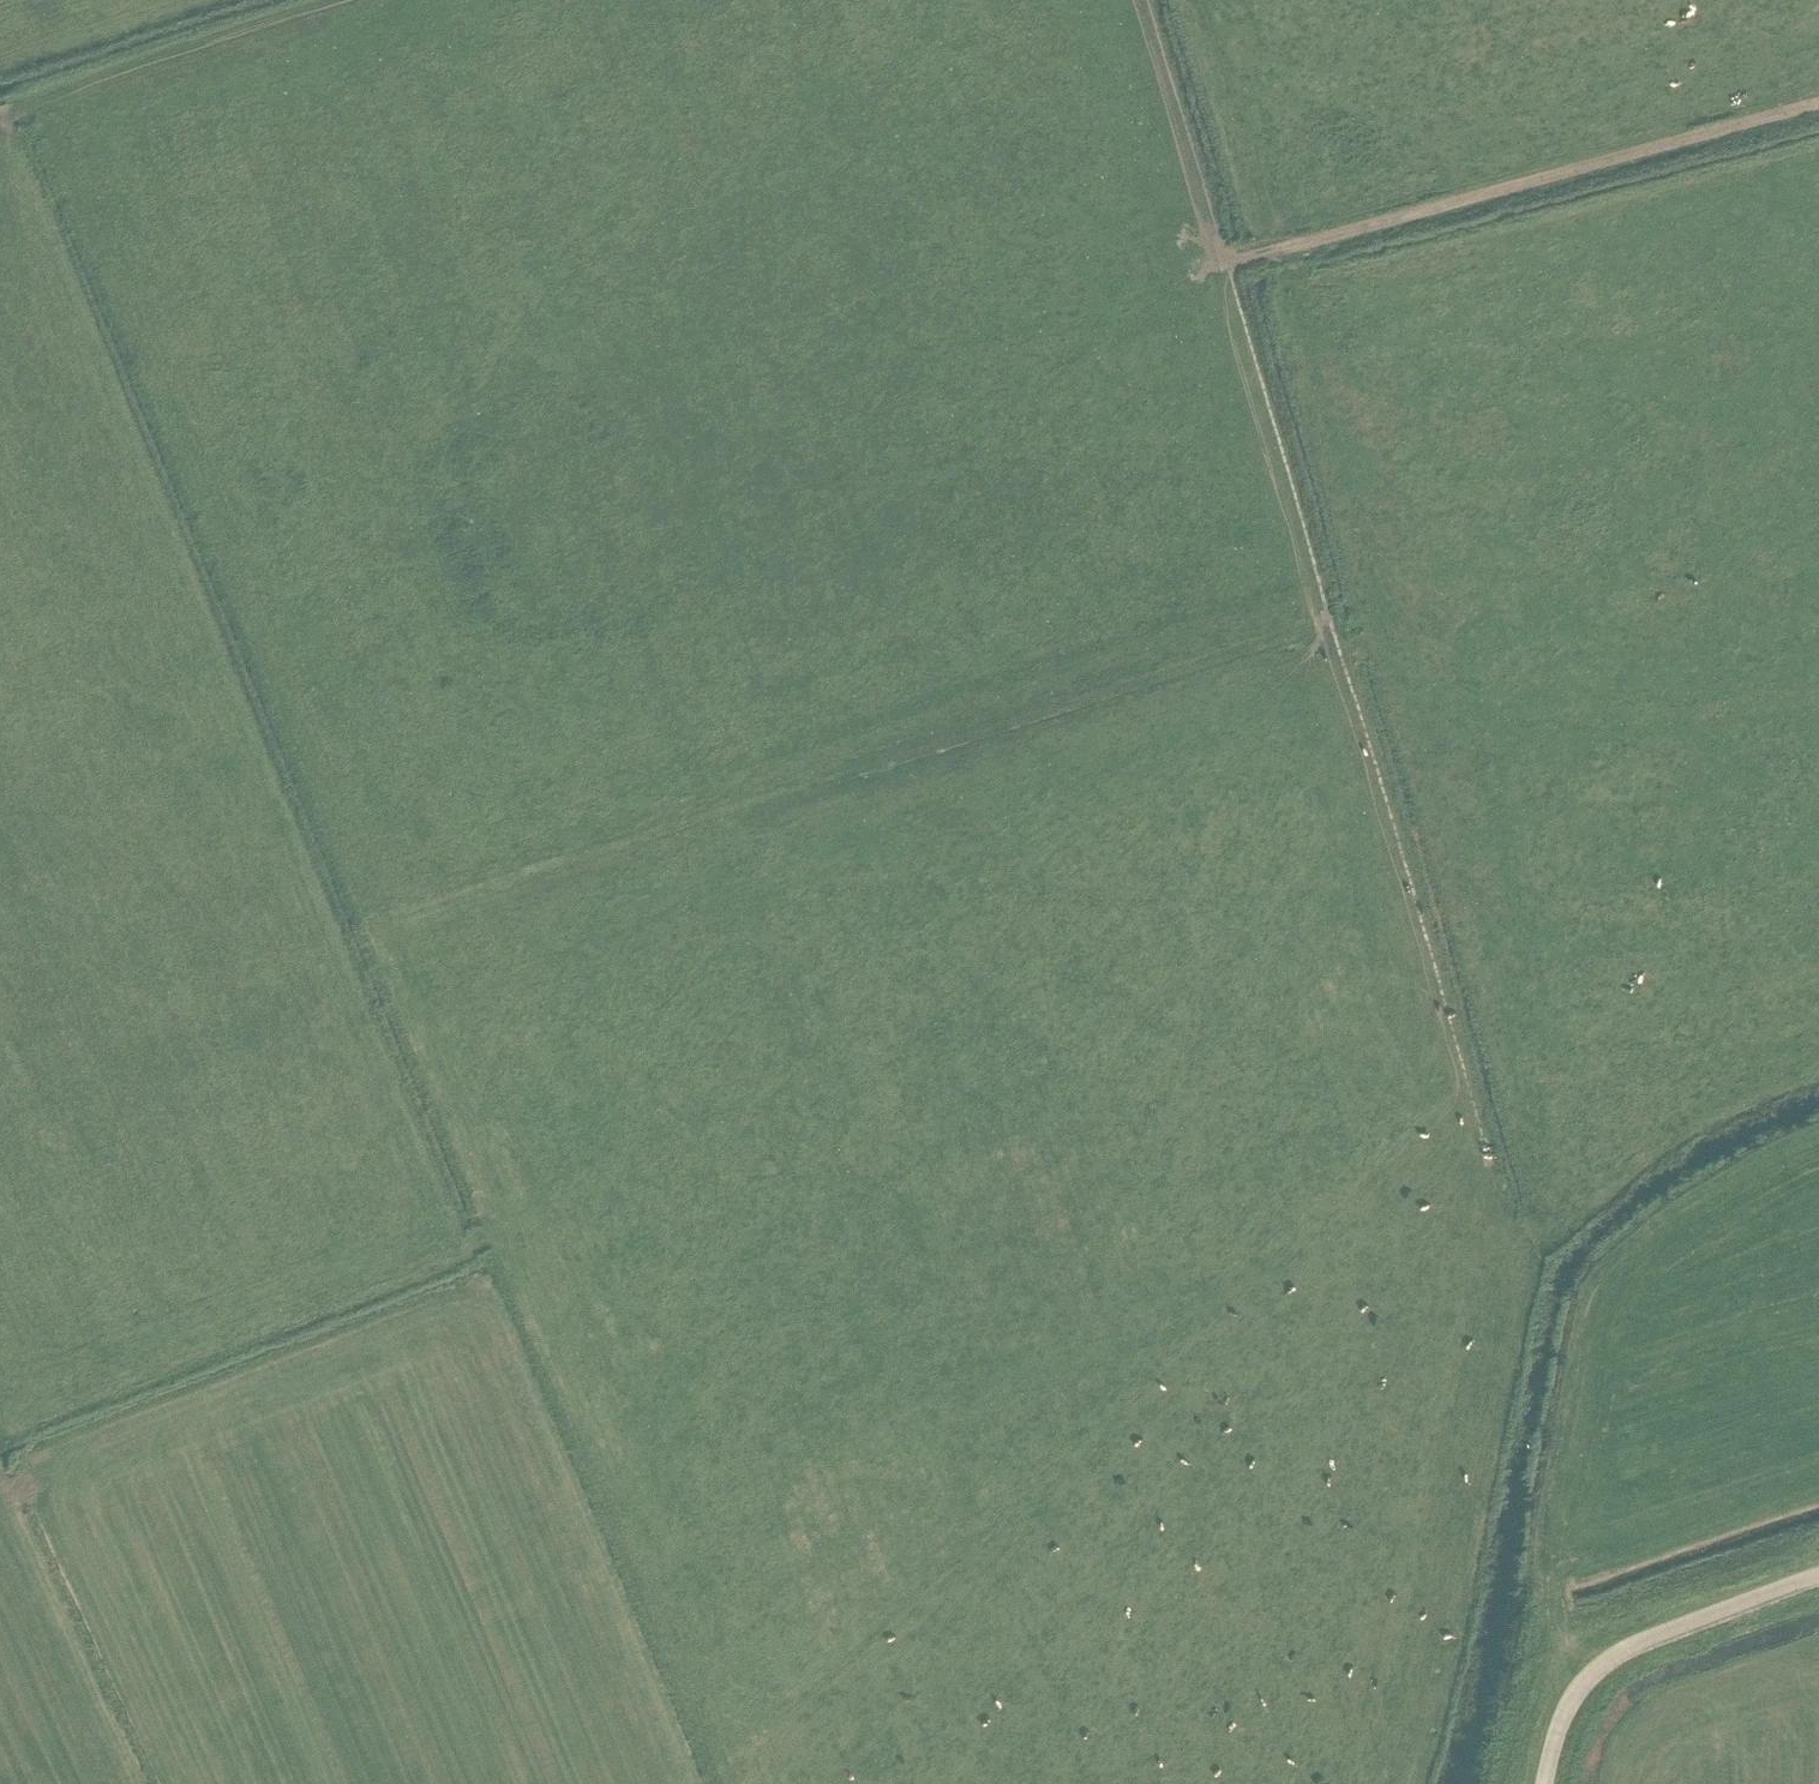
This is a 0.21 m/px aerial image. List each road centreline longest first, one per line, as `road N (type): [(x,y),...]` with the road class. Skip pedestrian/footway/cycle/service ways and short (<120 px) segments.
road 1 (unclassified): [(1818,1576),(1609,1655),(1577,1694),(1547,1783)]

